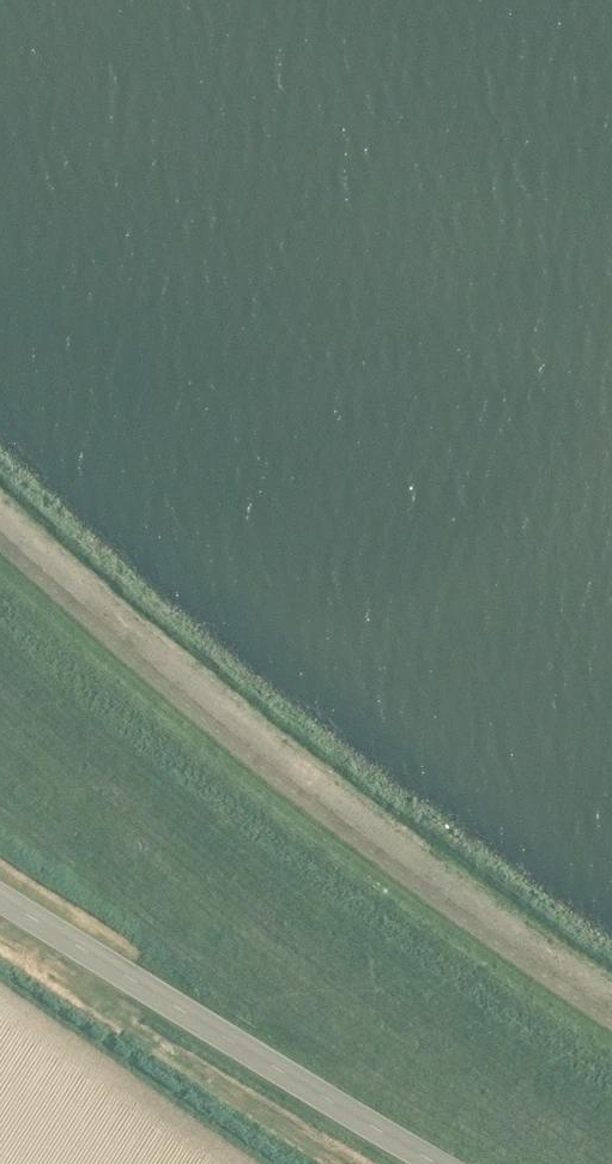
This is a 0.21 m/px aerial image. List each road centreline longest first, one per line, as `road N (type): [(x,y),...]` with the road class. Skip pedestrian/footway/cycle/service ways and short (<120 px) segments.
road 1 (tertiary): [(436,1163),(0,901)]

